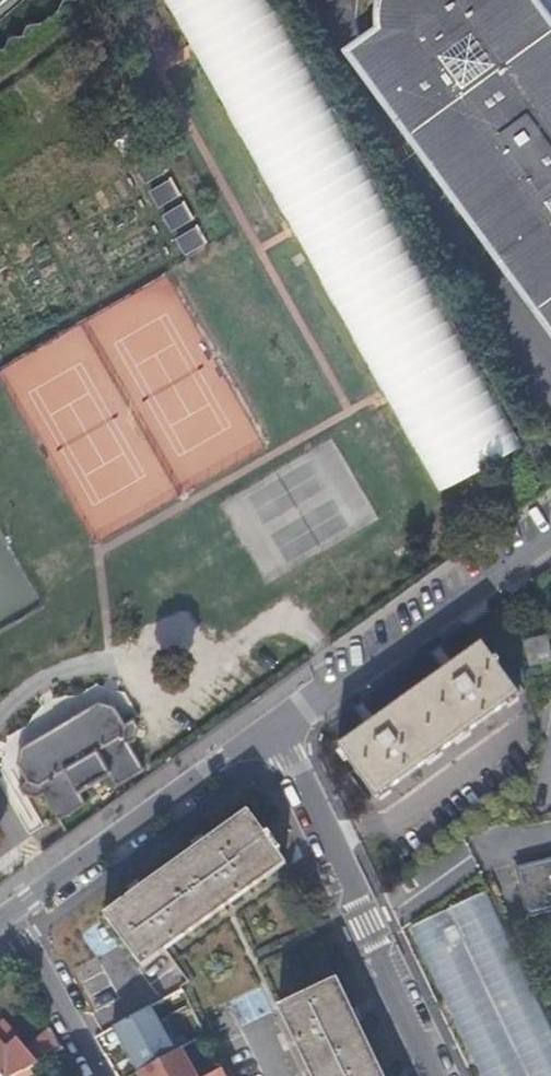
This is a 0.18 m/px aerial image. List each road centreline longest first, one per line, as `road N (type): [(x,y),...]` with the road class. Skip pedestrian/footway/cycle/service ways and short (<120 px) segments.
road 1 (residential): [(441,1075),(274,725)]
road 2 (residential): [(550,530),(274,725)]
road 3 (residential): [(274,725),(8,914)]
road 4 (residential): [(102,1075),(8,914)]

